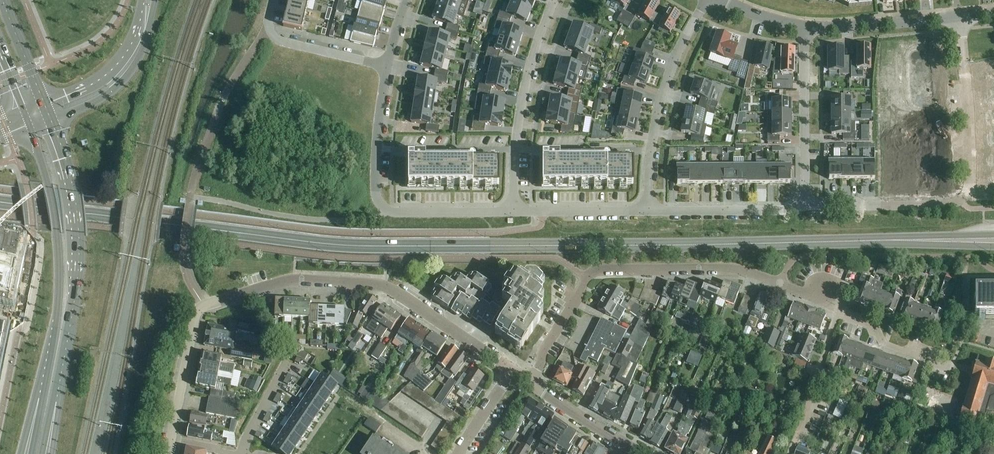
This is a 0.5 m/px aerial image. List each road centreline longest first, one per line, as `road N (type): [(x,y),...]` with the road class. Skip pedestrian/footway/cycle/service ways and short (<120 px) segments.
road 1 (secondary): [(0,203),(357,248),(988,241)]
road 2 (unclassified): [(512,371),(390,289),(289,281),(198,311),(171,440)]
road 3 (residential): [(530,382),(592,274),(739,270),(834,295),(838,314)]
road 4 (residential): [(960,17),(971,174),(966,195),(944,205),(805,207)]
road 5 (primary): [(57,396),(79,249),(70,175),(51,120)]
road 6 (residential): [(514,213),(383,206),(375,166),(387,67)]
road 7 (primary): [(29,126),(53,209),(59,271),(44,392)]
road 8 (residential): [(707,0),(657,111),(648,211)]
road 9 (residential): [(555,0),(520,111),(514,213)]
road 10 (residential): [(804,28),(805,207)]
road 11 (unclassified): [(51,120),(94,103),(127,77),(155,0)]
road 12 (residential): [(805,207),(648,211)]
road 13 (residential): [(804,28),(960,17)]
road 14 (residential): [(387,67),(279,40),(268,22),(273,0)]
road 15 (unclassified): [(142,0),(129,42),(110,67),(43,101)]
road 16 (residential): [(648,211),(514,213)]
road 17 (unclassified): [(640,453),(530,382)]
road 18 (residential): [(838,314),(796,435)]

